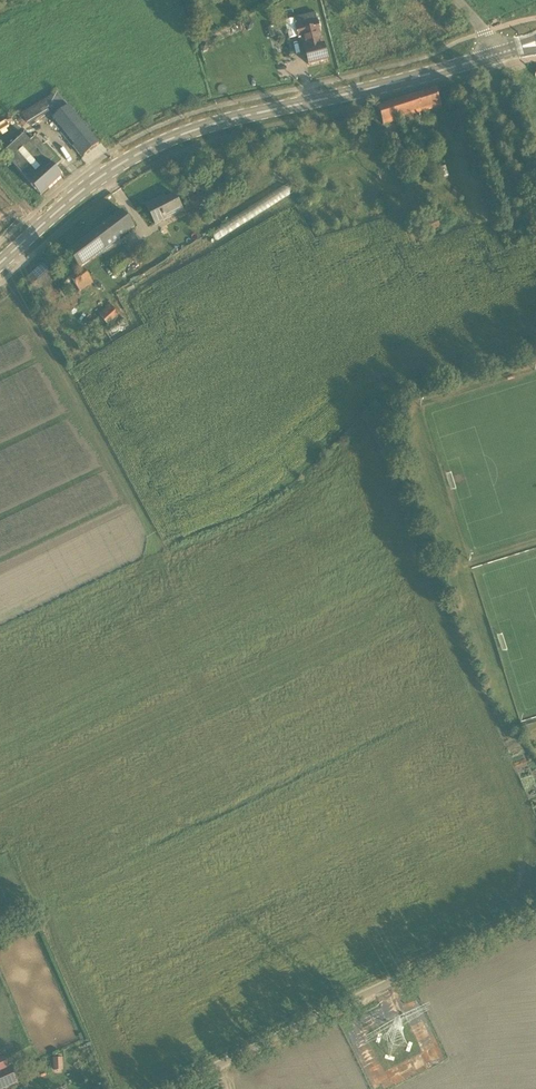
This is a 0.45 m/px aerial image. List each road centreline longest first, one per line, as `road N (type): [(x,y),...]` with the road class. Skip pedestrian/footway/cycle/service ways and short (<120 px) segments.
road 1 (secondary): [(0,263),(66,203),(154,145),(491,55)]
road 2 (unclassified): [(170,1088),(535,914)]

